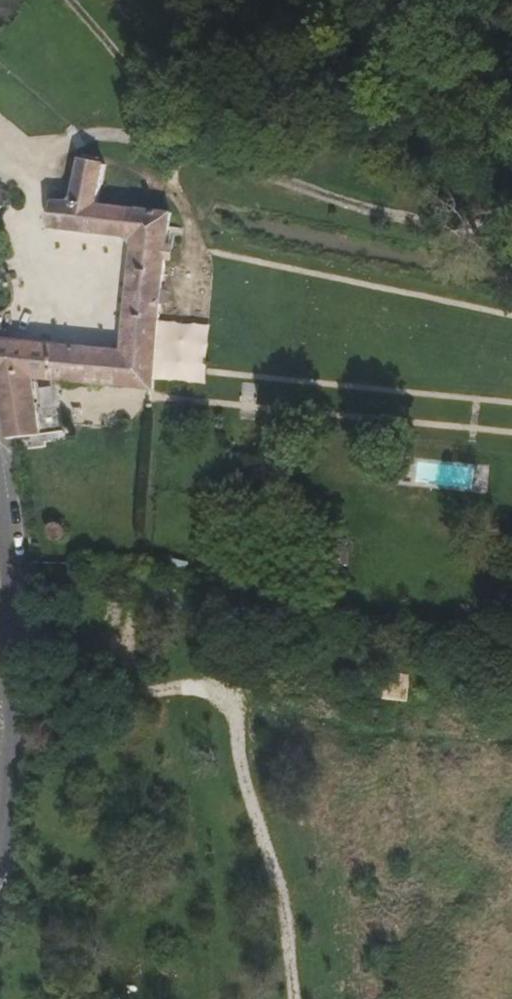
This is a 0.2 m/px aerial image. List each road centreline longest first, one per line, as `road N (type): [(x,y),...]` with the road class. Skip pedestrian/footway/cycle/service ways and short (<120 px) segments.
road 1 (unclassified): [(0,826),(18,595),(0,464)]

